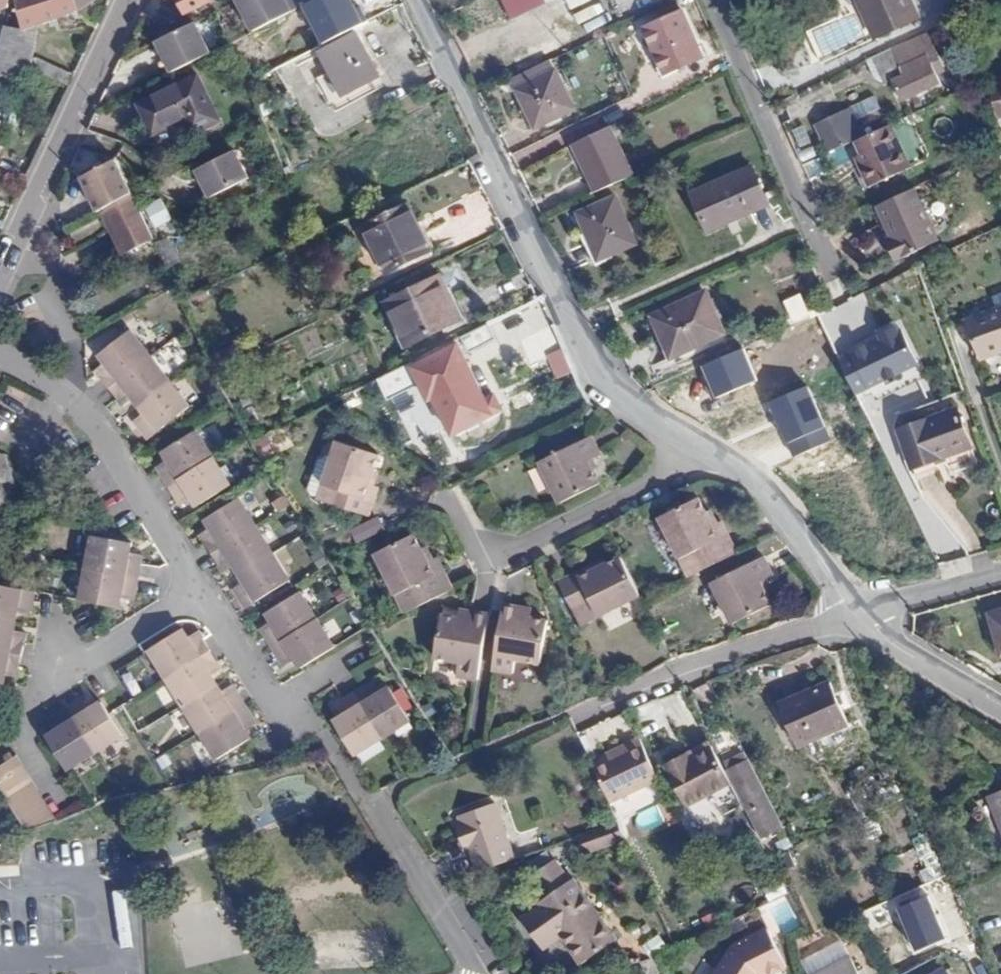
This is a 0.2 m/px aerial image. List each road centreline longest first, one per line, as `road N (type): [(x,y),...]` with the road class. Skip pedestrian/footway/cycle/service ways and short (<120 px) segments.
road 1 (residential): [(417,0),(574,325),(609,381),(639,411),(772,496),(858,615)]
road 2 (residential): [(198,593),(88,413),(0,357)]
road 3 (residential): [(0,279),(122,0)]
road 4 (residential): [(711,0),(832,273)]
road 5 (residential): [(371,801),(330,743),(287,719),(198,593)]
road 6 (residential): [(858,615),(888,644),(1000,716)]
road 7 (residential): [(198,593),(57,679)]
road 8 (residential): [(1000,574),(858,615)]

